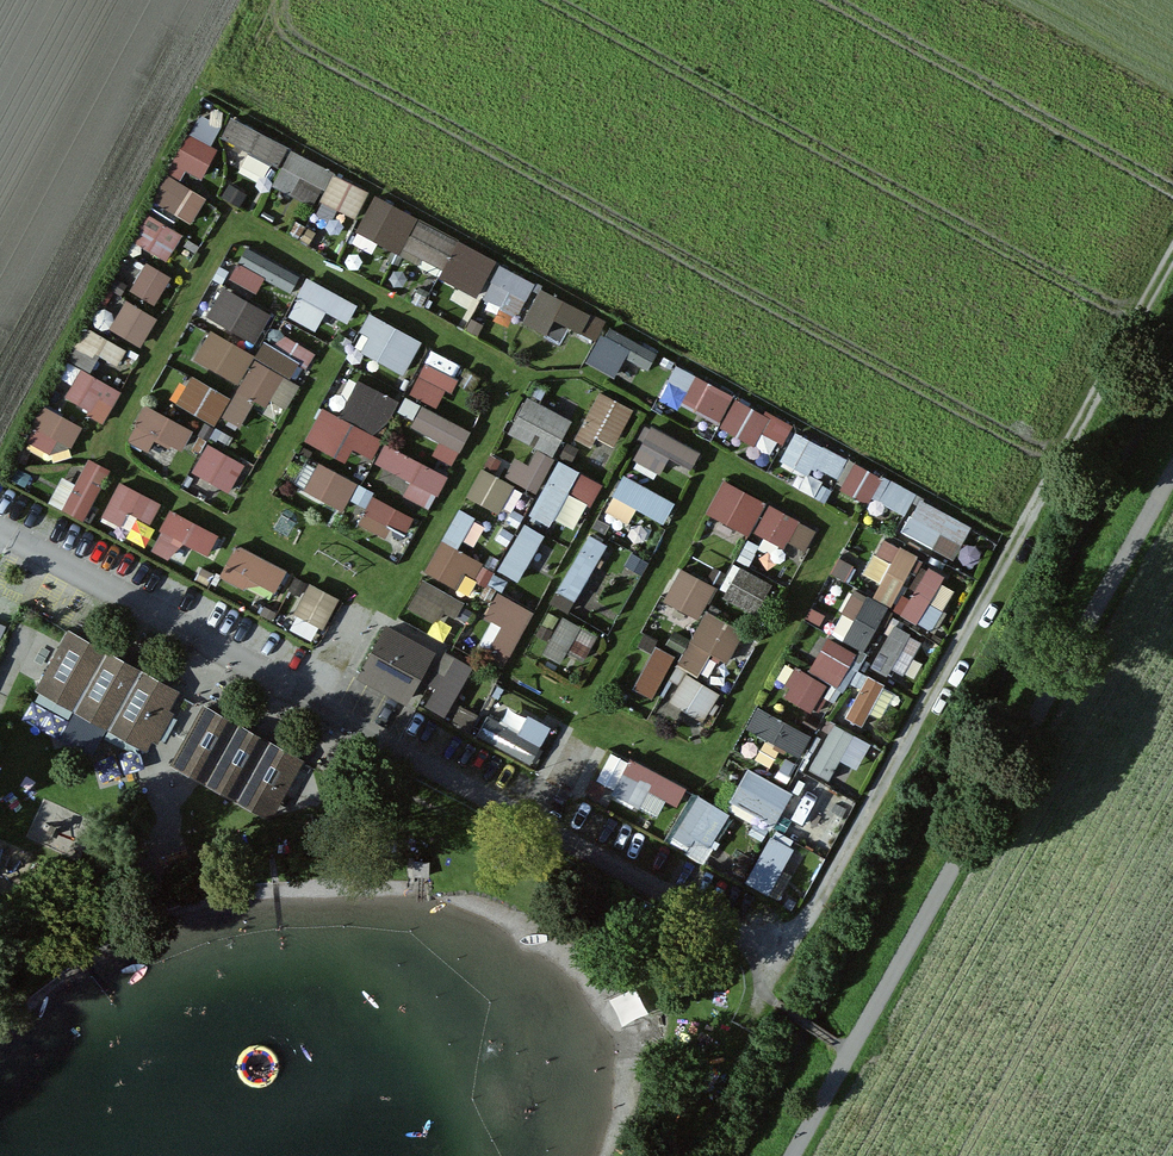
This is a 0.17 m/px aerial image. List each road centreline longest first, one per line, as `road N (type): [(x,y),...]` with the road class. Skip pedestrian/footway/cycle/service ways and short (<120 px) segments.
road 1 (track): [(680,1155),(1172,253)]
road 2 (track): [(1172,473),(793,1155)]

